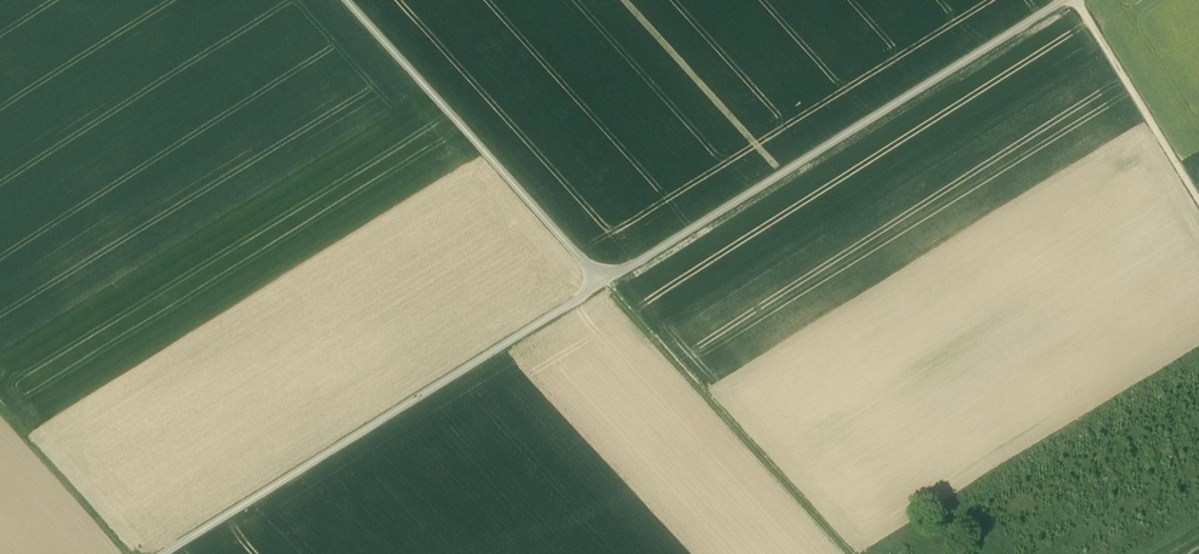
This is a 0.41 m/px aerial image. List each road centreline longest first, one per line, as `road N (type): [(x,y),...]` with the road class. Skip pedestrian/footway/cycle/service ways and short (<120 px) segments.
road 1 (track): [(602,283),(1065,0)]
road 2 (track): [(602,283),(164,553)]
road 3 (track): [(342,0),(602,283)]
road 4 (track): [(602,283),(849,553)]
road 5 (track): [(1075,0),(1198,204)]
road 6 (track): [(0,410),(129,553)]

